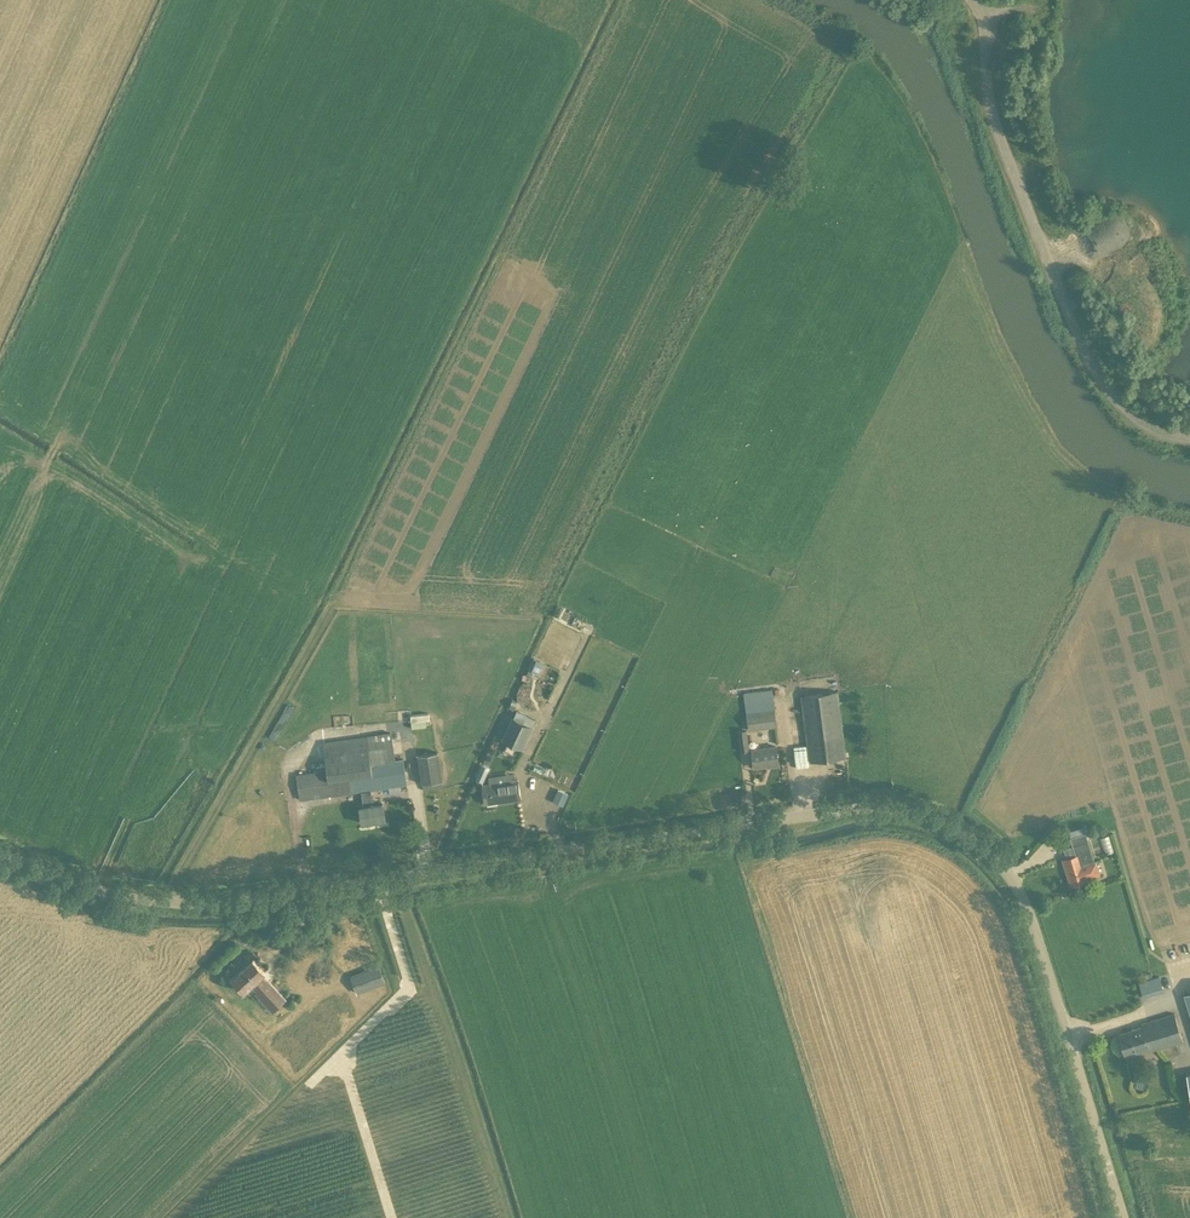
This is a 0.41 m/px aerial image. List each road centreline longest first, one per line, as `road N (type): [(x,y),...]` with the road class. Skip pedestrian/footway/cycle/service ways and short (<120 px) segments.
road 1 (unclassified): [(1118,1217),(1024,913),(956,838),(889,817),(241,906),(118,901),(0,856)]
road 2 (track): [(1189,445),(1126,414),(1077,341),(993,118),(985,26),(973,0)]
road 3 (track): [(379,1217),(328,1063),(409,984),(379,887)]

